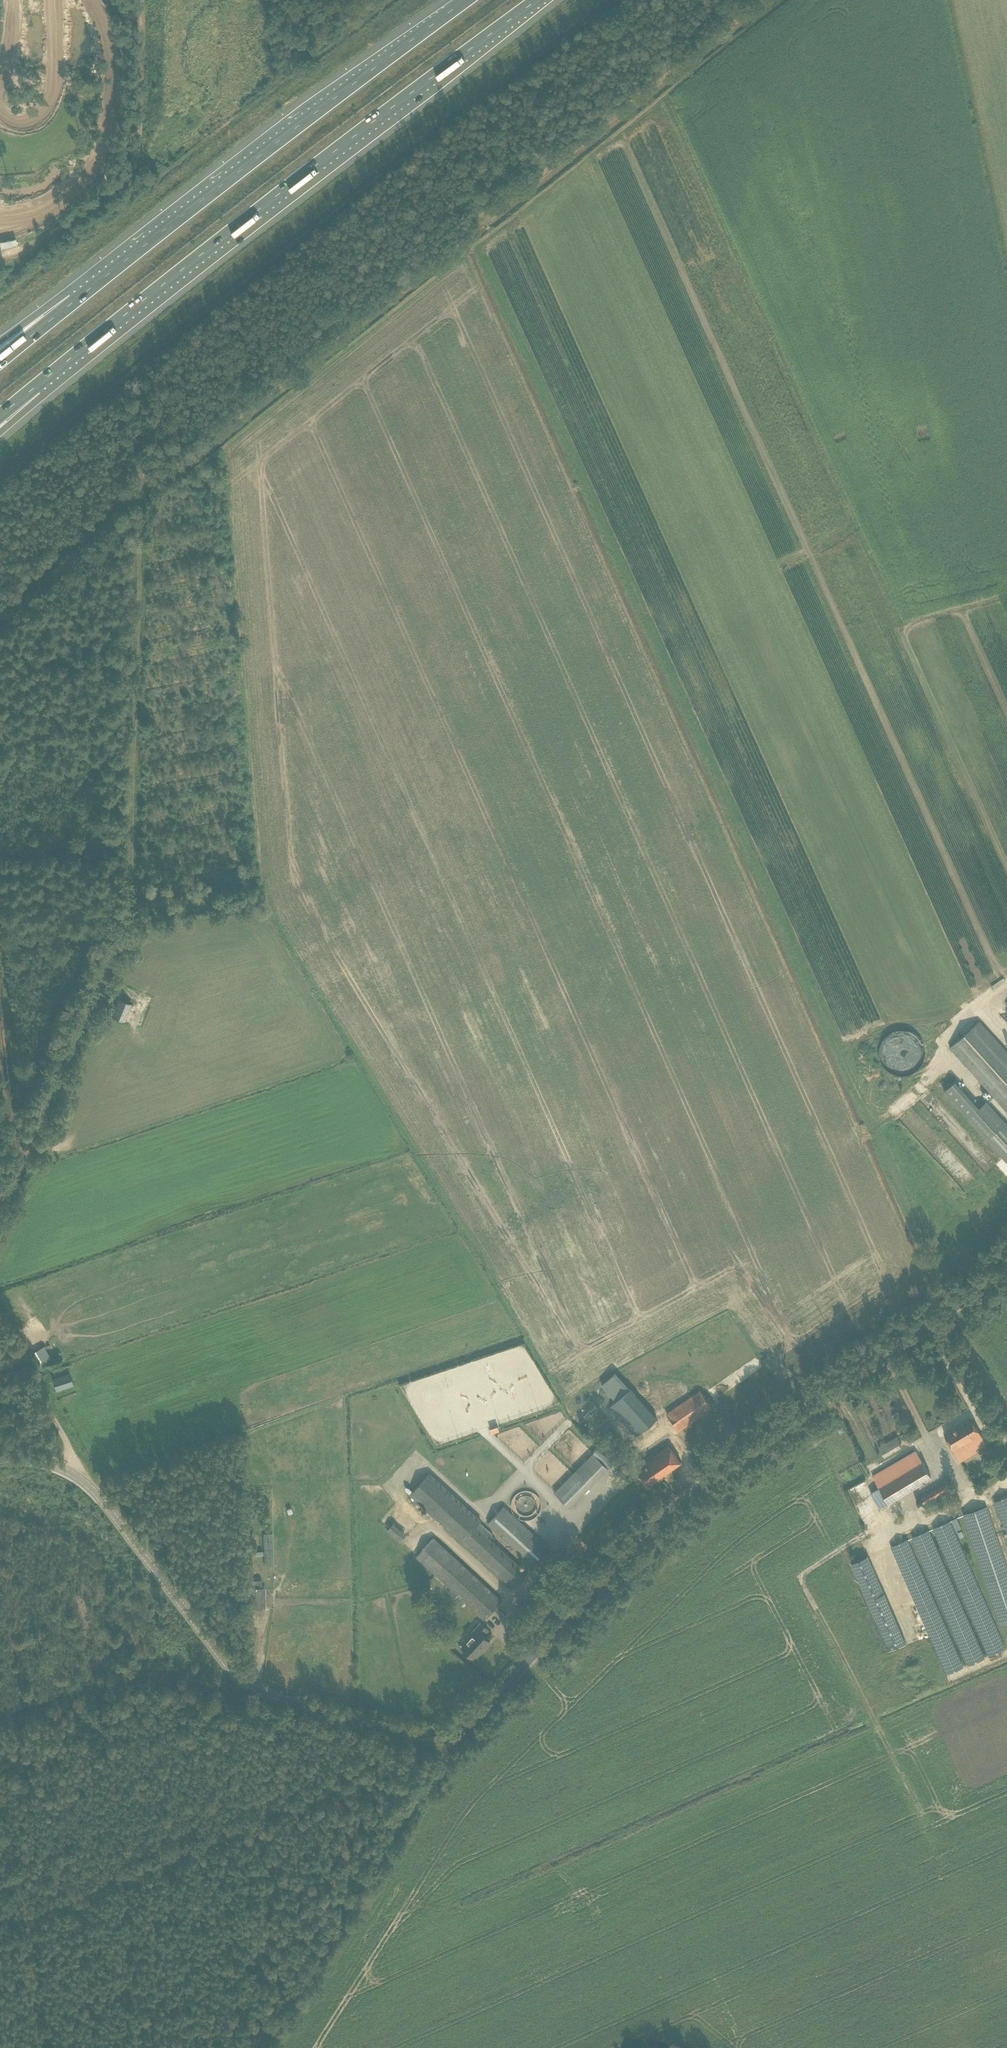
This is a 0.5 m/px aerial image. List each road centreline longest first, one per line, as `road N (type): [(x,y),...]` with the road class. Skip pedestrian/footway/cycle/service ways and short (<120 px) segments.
road 1 (unclassified): [(0,1457),(76,1456),(239,1679),(363,1714),(463,1728),(489,1710),(720,1472),(1006,1270)]
road 2 (motorway): [(35,387),(537,0)]
road 3 (motorway): [(466,0),(72,303)]
road 4 (track): [(0,1236),(126,920),(0,940)]
road 5 (track): [(463,1728),(259,2047)]

